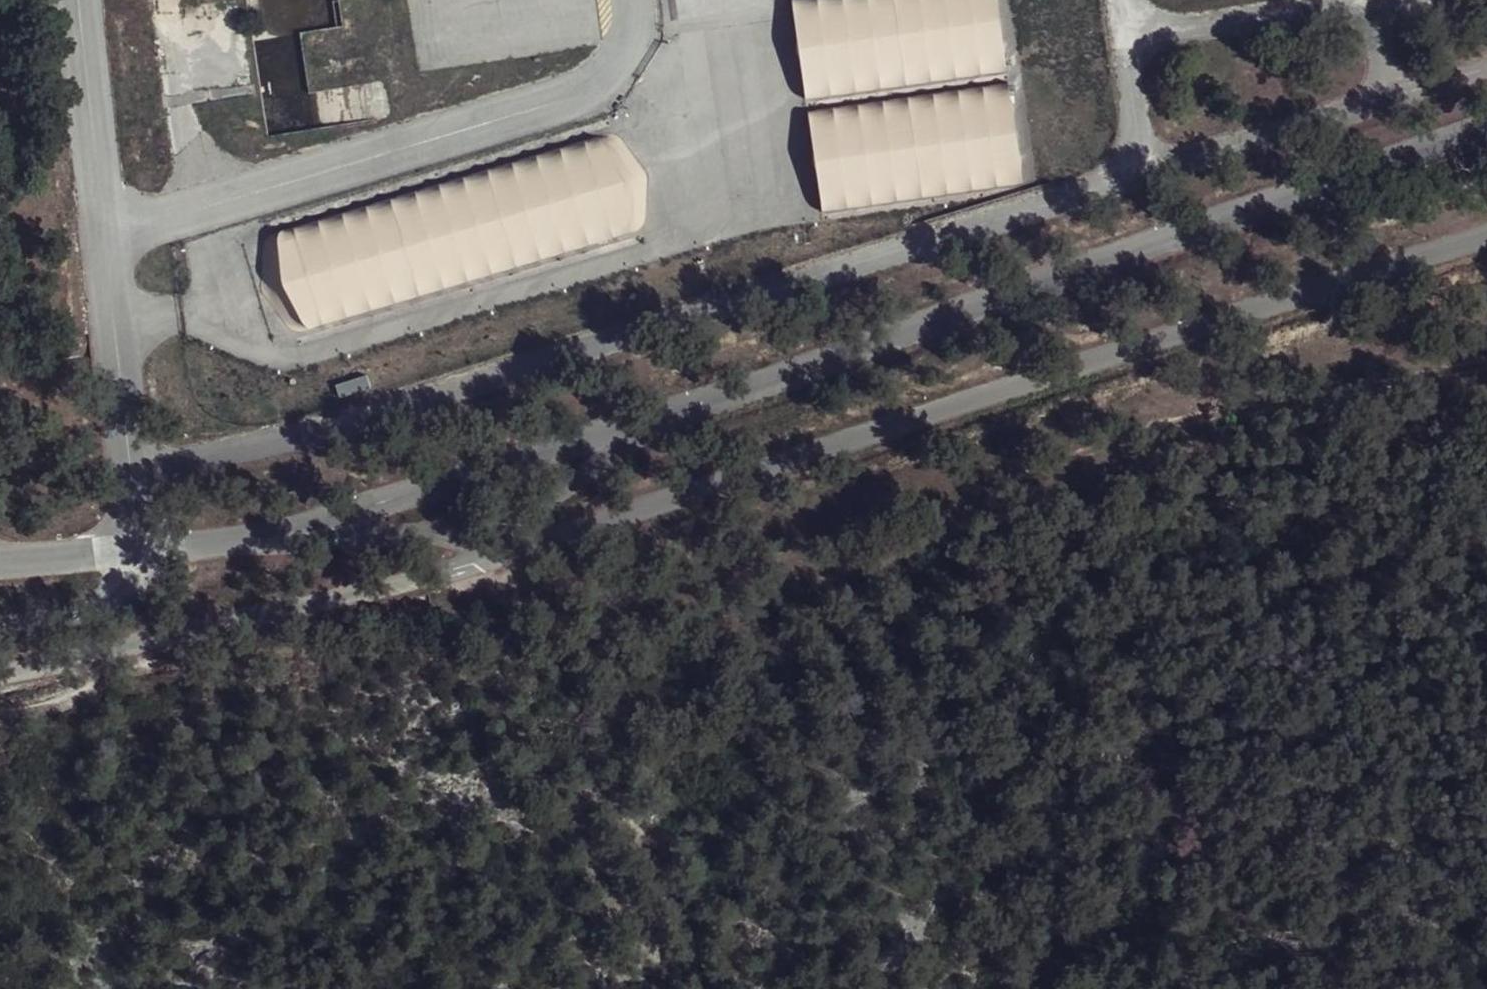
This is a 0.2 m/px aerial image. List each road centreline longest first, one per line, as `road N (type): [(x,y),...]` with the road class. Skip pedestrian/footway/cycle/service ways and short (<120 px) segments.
road 1 (unclassified): [(1486,244),(497,537)]
road 2 (unclassified): [(139,545),(123,347),(77,0)]
road 3 (unclassified): [(0,681),(223,626),(497,537)]
road 4 (unclassified): [(497,537),(139,545)]
road 5 (track): [(0,628),(125,612),(139,545)]
road 6 (unclassified): [(139,545),(0,561)]

